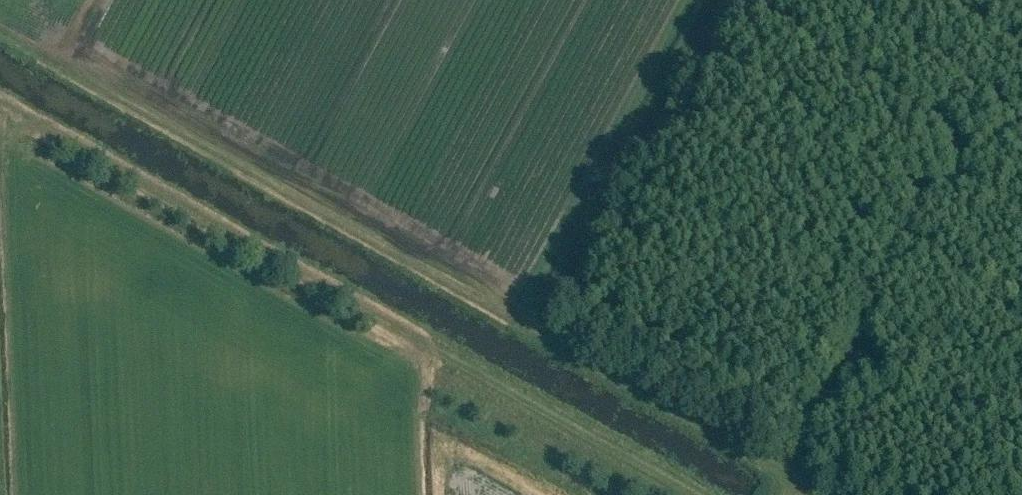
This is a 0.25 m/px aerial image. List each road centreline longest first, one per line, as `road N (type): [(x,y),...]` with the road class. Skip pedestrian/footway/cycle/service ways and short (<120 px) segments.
road 1 (track): [(0,36),(785,476)]
road 2 (track): [(0,114),(677,494)]

